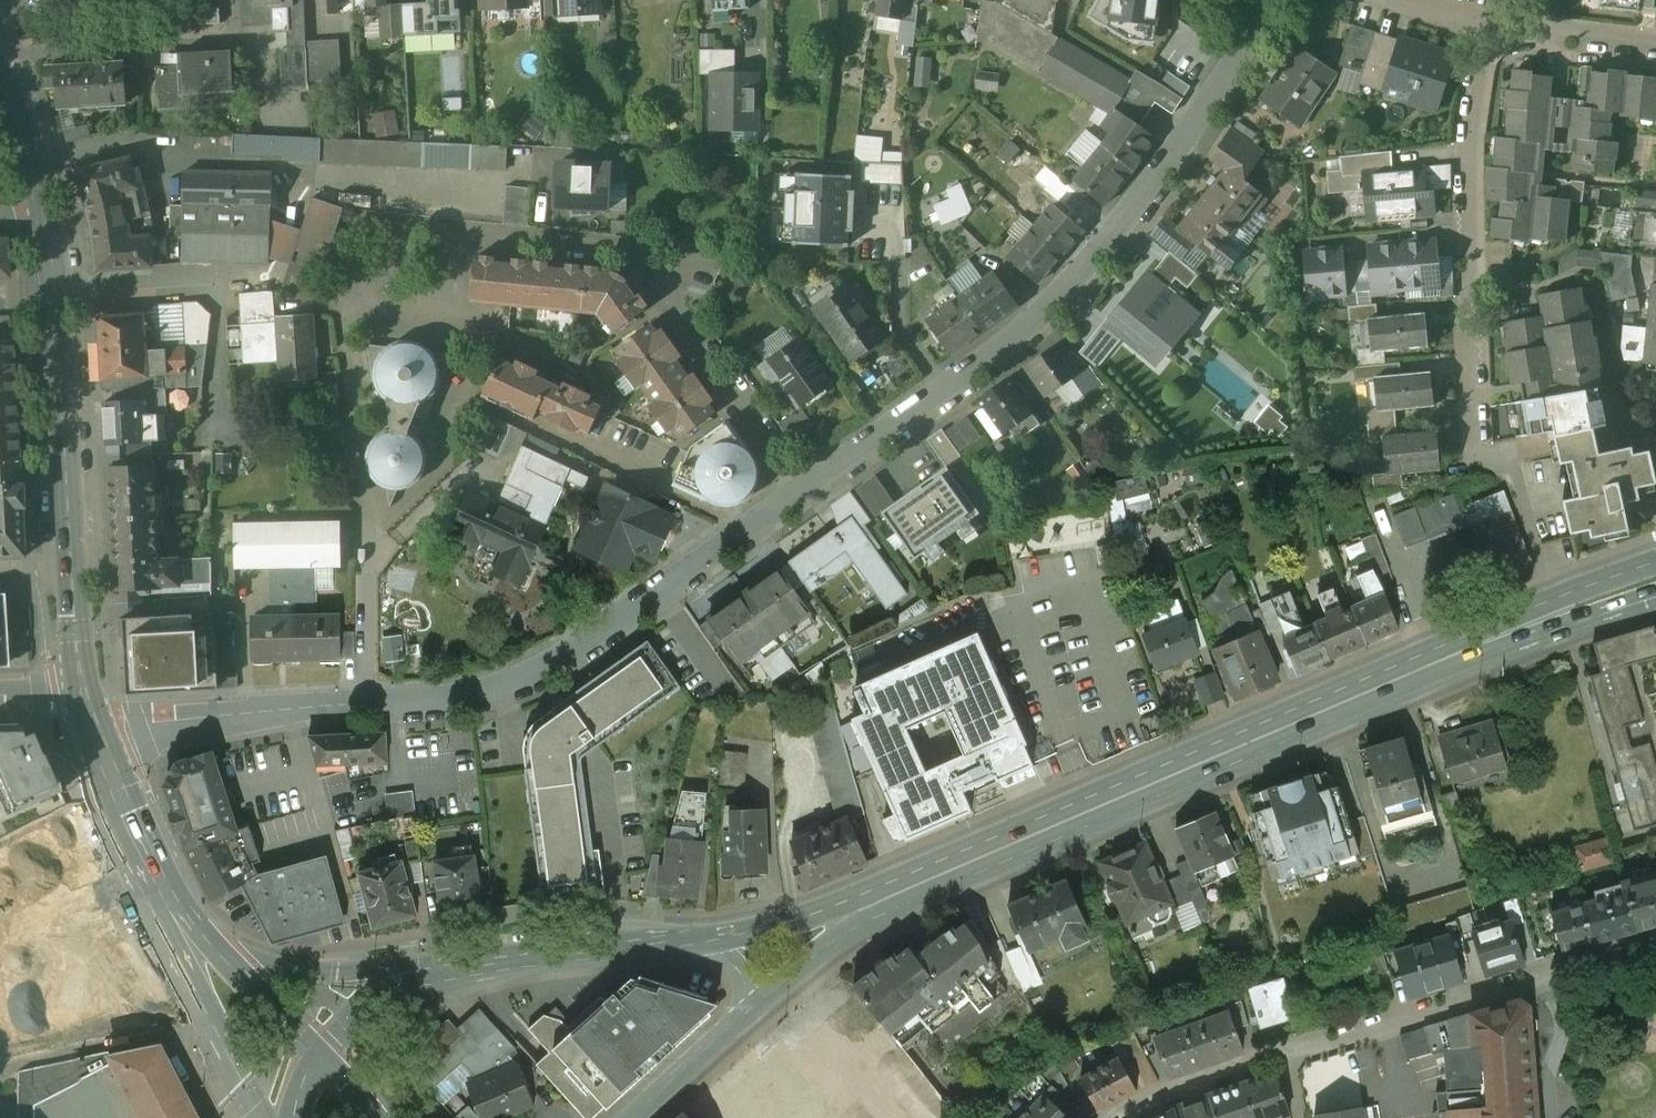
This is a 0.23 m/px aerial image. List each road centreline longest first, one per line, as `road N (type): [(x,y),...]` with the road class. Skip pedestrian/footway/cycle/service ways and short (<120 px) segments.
road 1 (residential): [(87,719),(129,728),(478,699),(540,678),(608,639),(1017,333),(1109,233),(1203,112),(1267,0)]
road 2 (secondary): [(1655,560),(1448,639),(822,910),(695,940)]
road 3 (secondary): [(747,1011),(835,936),(925,889),(1456,665),(1655,595)]
road 4 (secondary): [(51,221),(75,638),(87,719)]
road 5 (secondary): [(87,719),(140,873),(248,1117)]
road 6 (residential): [(1489,18),(1471,105),(1477,439)]
road 7 (secondary): [(553,958),(290,965),(200,926)]
road 8 (residential): [(1292,1059),(1550,975)]
road 9 (secondary): [(553,958),(374,1007),(321,1054)]
road 10 (secondary): [(200,926),(87,719)]
road 11 (residential): [(1126,1117),(1232,1073),(1292,1059)]
road 12 (secondary): [(321,1054),(200,926)]
road 13 (residential): [(1655,46),(1489,18)]
road 14 (secondary): [(627,1117),(747,1011)]
road 15 (residential): [(1551,1117),(1549,1080),(1562,1030),(1550,975)]
road 16 (secondary): [(0,87),(28,137),(51,221)]
road 17 (secondary): [(695,940),(553,958)]

